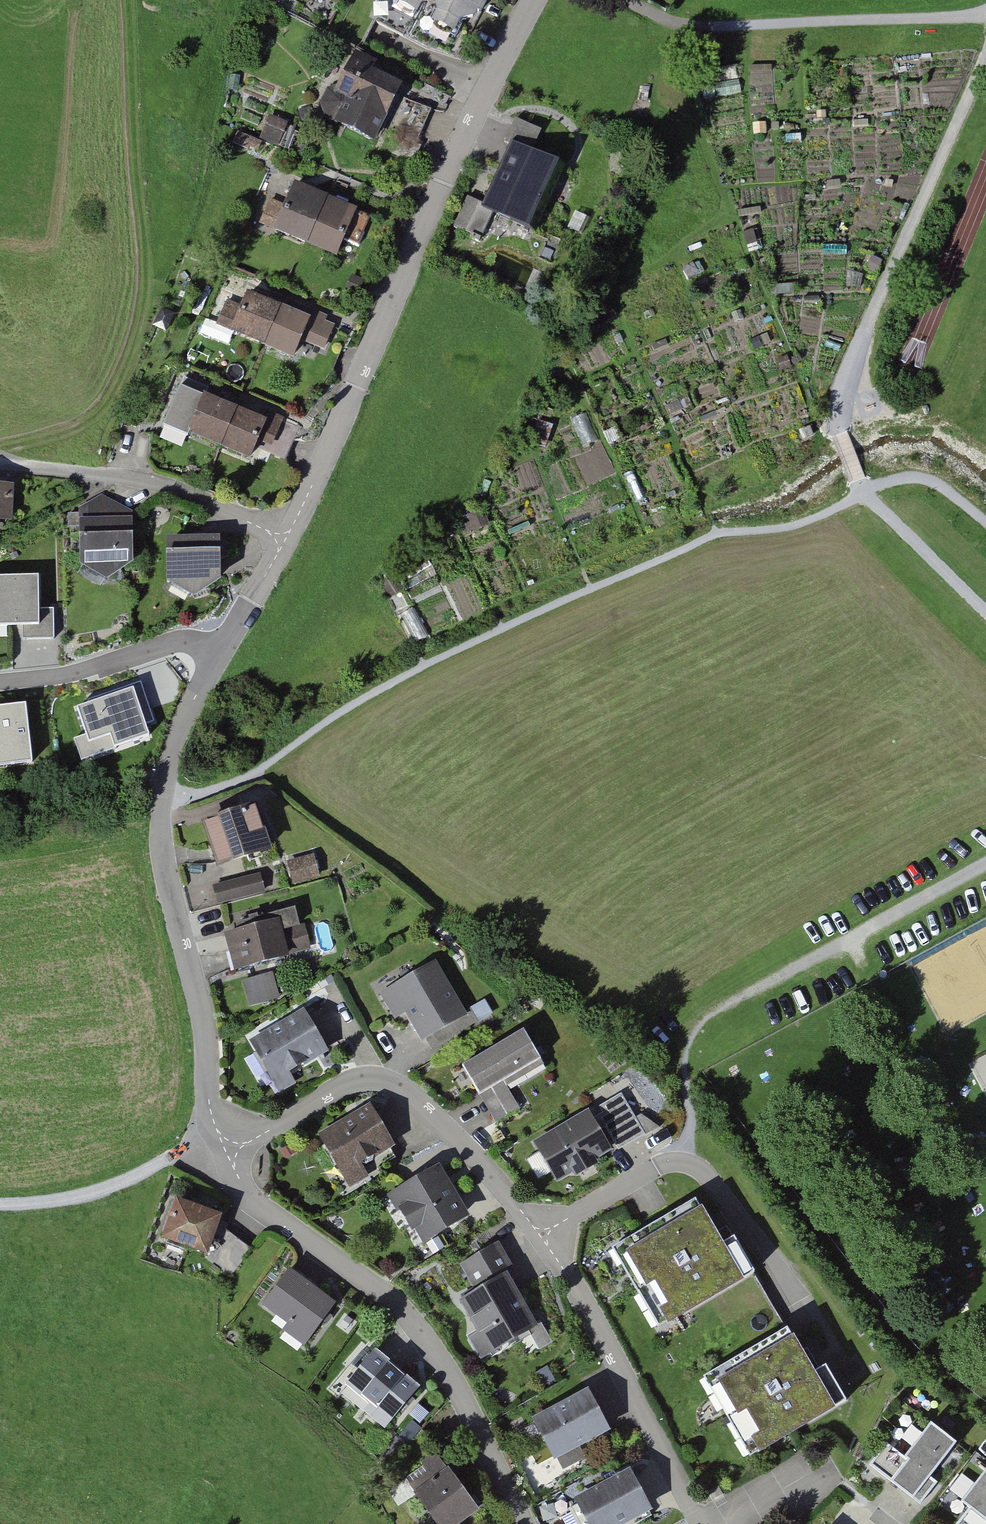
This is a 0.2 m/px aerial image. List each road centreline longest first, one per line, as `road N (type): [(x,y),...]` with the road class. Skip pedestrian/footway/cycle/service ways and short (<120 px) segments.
road 1 (track): [(163,801),(262,775),(321,724),(458,650),(723,531),(786,527),(837,509),(865,490),(858,479)]
road 2 (residential): [(231,1149),(209,1101),(205,1028),(161,847),(163,801),(168,757),(194,699),(281,539)]
road 3 (residential): [(281,539),(534,0)]
road 4 (residential): [(522,1523),(451,1373),(398,1305),(248,1198),(231,1149)]
road 5 (track): [(840,433),(846,383),(985,51)]
road 6 (residential): [(543,1234),(468,1147),(393,1079),(357,1080),(231,1149)]
road 7 (residential): [(985,15),(713,27),(674,23),(628,0)]
road 8 (track): [(985,863),(715,1010),(693,1032)]
road 9 (residential): [(706,1523),(543,1234)]
road 10 (residential): [(281,539),(166,486),(0,463)]
road 11 (track): [(0,1204),(89,1195),(181,1153),(231,1149)]
road 12 (track): [(858,479),(985,609)]
road 13 (track): [(865,490),(912,474),(936,481),(985,522)]
road 14 (residential): [(543,1234),(656,1167)]

